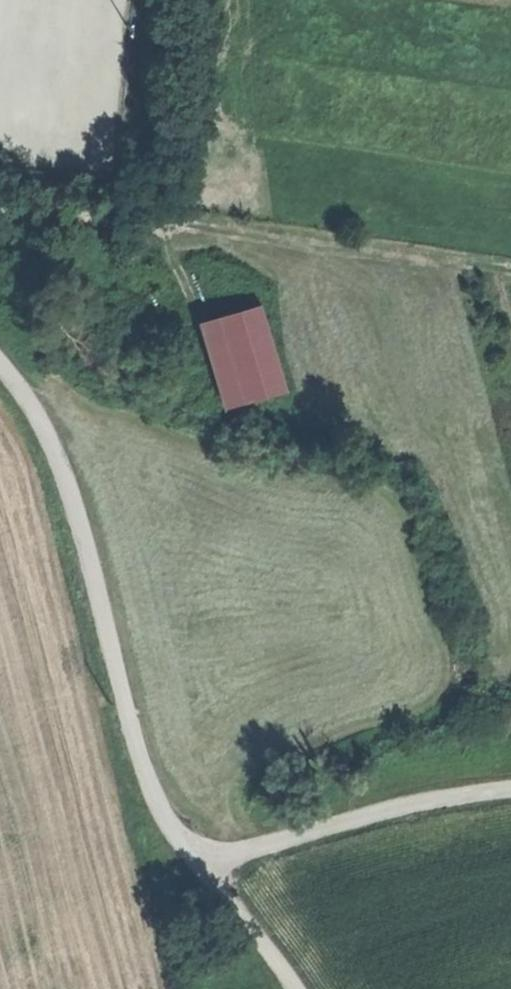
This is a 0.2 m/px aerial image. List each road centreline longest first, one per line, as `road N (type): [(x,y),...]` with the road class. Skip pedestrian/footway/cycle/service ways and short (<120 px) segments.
road 1 (track): [(0,364),(69,485),(154,794),(198,868),(294,988)]
road 2 (track): [(0,227),(114,222),(510,272)]
road 3 (track): [(198,868),(360,816),(510,789)]

